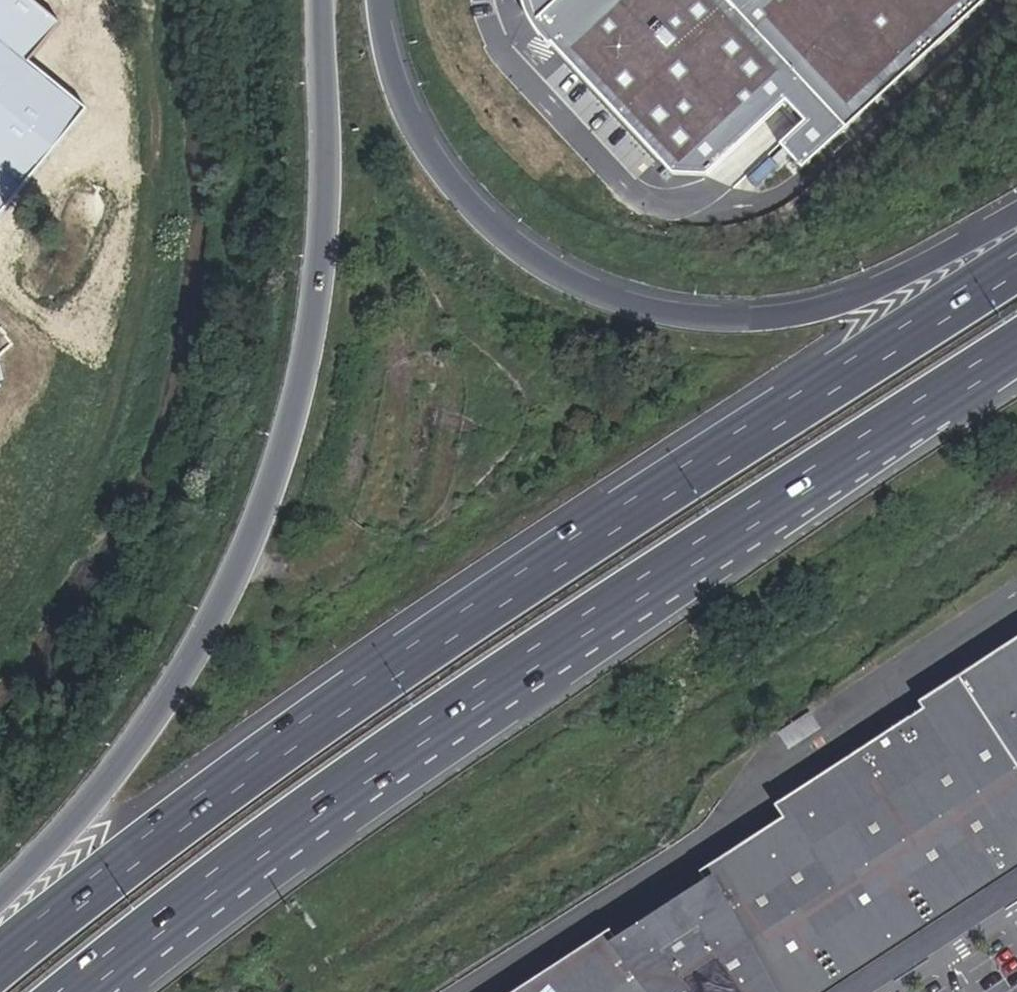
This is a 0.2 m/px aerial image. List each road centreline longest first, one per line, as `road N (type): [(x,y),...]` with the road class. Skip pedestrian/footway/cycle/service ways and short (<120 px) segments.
road 1 (motorway): [(1016,265),(385,675),(0,961)]
road 2 (motorway): [(323,0),(323,273),(311,355),(266,511),(217,619),(159,715),(88,809),(0,902)]
road 3 (motorway): [(1016,237),(801,312),(691,317),(619,302),(515,246),(442,172),(397,91),(377,0)]
road 4 (motorway): [(72,991),(385,759),(715,542)]
road 5 (motorway): [(131,991),(409,785),(621,642),(715,542)]
road 6 (motorway): [(715,542),(1016,349)]

